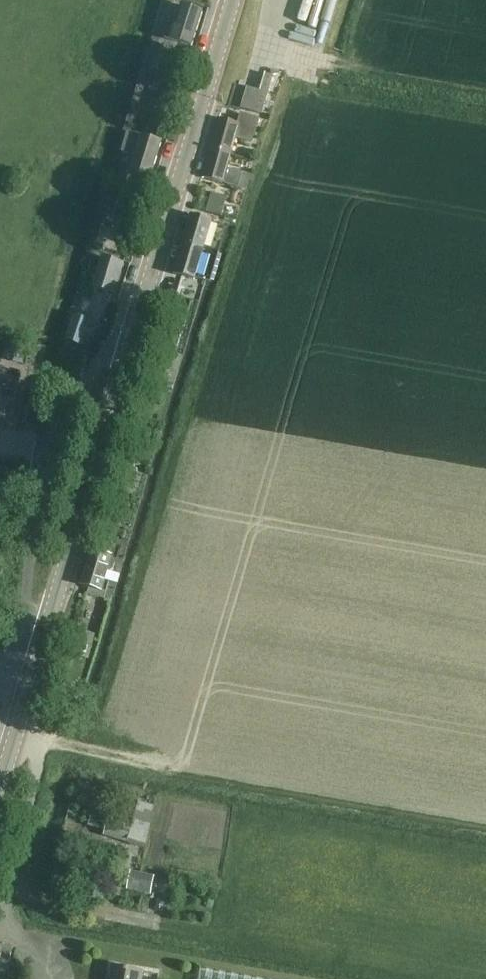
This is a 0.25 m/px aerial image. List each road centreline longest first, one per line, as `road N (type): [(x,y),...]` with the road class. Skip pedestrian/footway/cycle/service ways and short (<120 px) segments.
road 1 (secondary): [(0,777),(230,9)]

